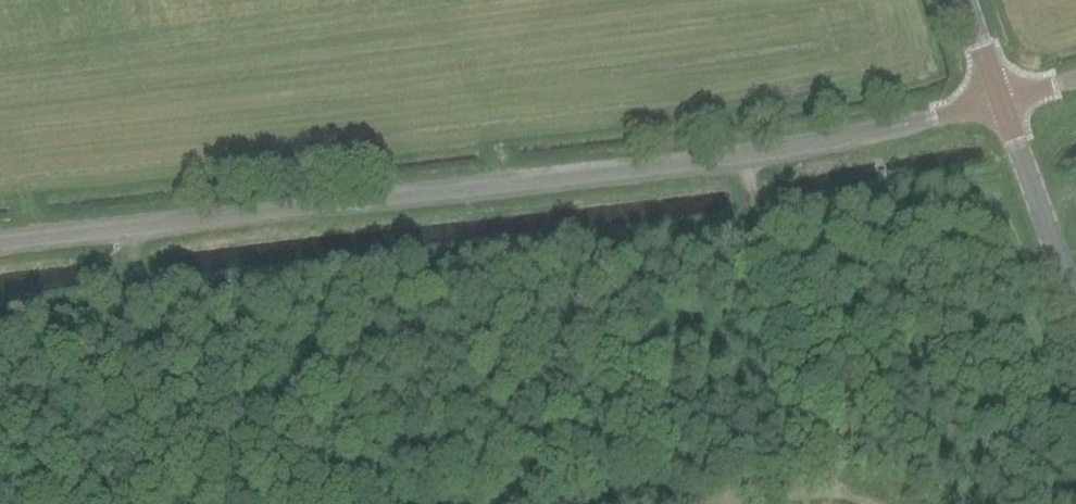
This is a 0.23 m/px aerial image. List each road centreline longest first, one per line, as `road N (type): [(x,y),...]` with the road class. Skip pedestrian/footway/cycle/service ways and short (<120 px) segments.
road 1 (residential): [(0,245),(750,157),(1002,101)]
road 2 (tertiary): [(1075,303),(1002,101)]

